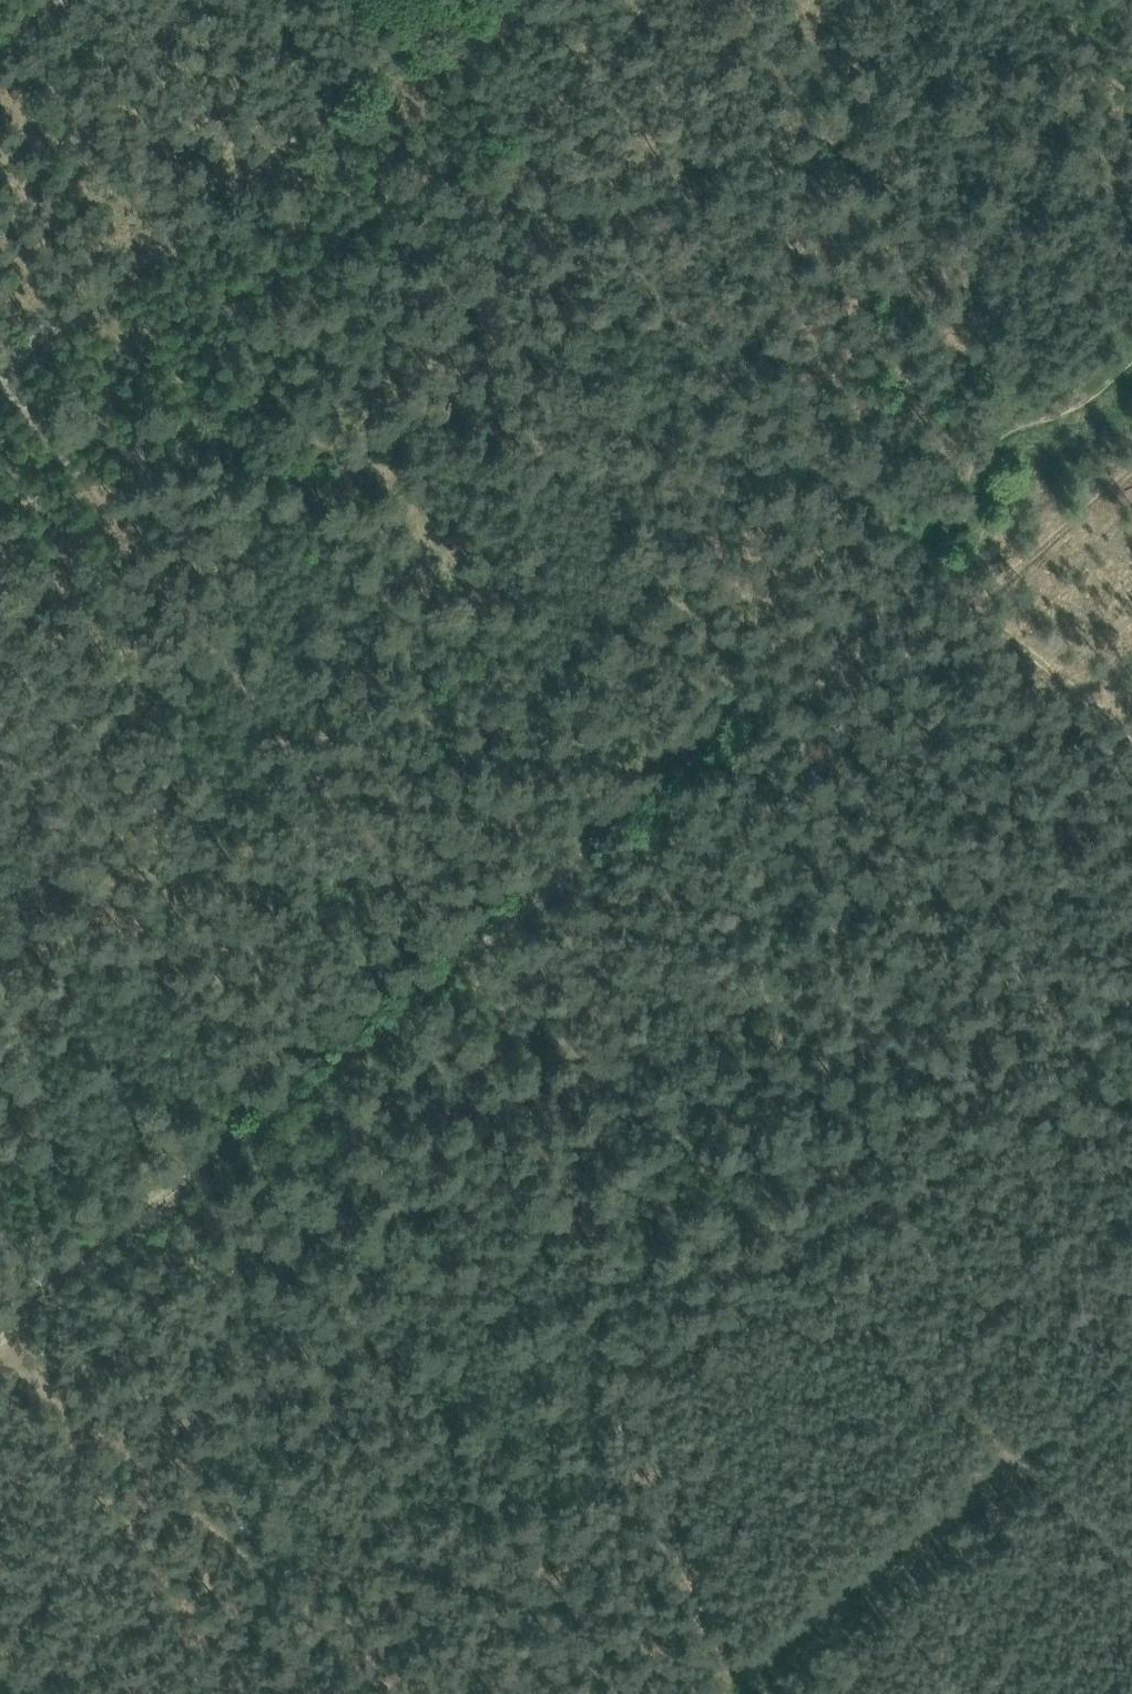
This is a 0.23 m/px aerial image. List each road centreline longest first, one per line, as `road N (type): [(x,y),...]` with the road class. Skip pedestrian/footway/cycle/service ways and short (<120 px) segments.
road 1 (track): [(776,676),(458,941),(0,1300)]
road 2 (track): [(954,529),(923,576),(841,622),(776,676)]

